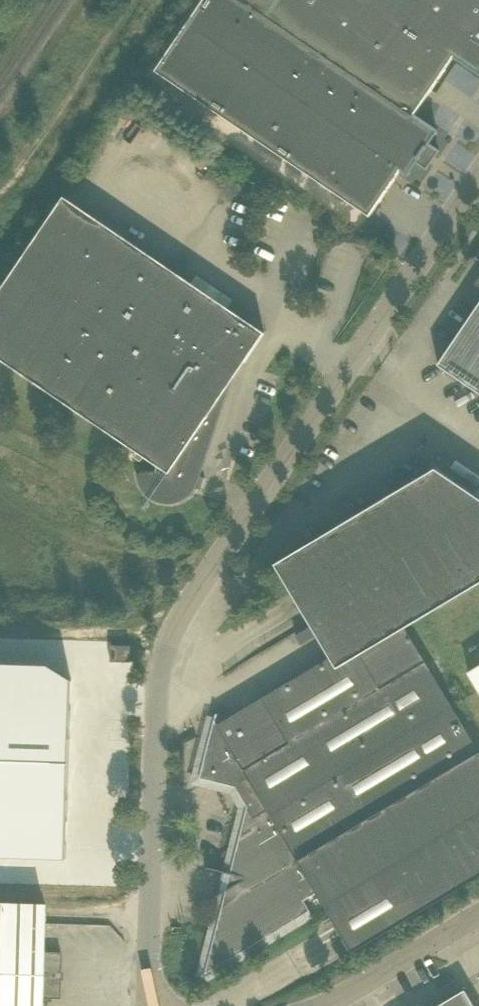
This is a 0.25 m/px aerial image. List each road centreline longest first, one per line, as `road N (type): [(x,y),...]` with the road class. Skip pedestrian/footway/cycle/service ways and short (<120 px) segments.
road 1 (unclassified): [(478,176),(177,621),(157,684),(149,1005)]
road 2 (track): [(125,0),(0,188)]
road 3 (unclassified): [(327,1005),(478,915)]

